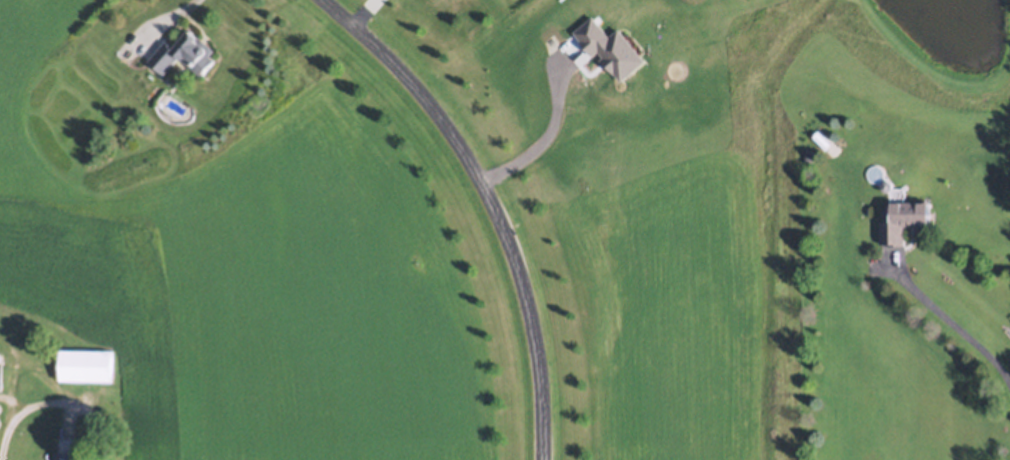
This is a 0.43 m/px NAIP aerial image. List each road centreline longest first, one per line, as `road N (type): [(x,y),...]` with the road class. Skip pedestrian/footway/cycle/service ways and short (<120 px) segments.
road 1 (residential): [(320,0),(414,89),(494,206),(538,343),(546,459)]

